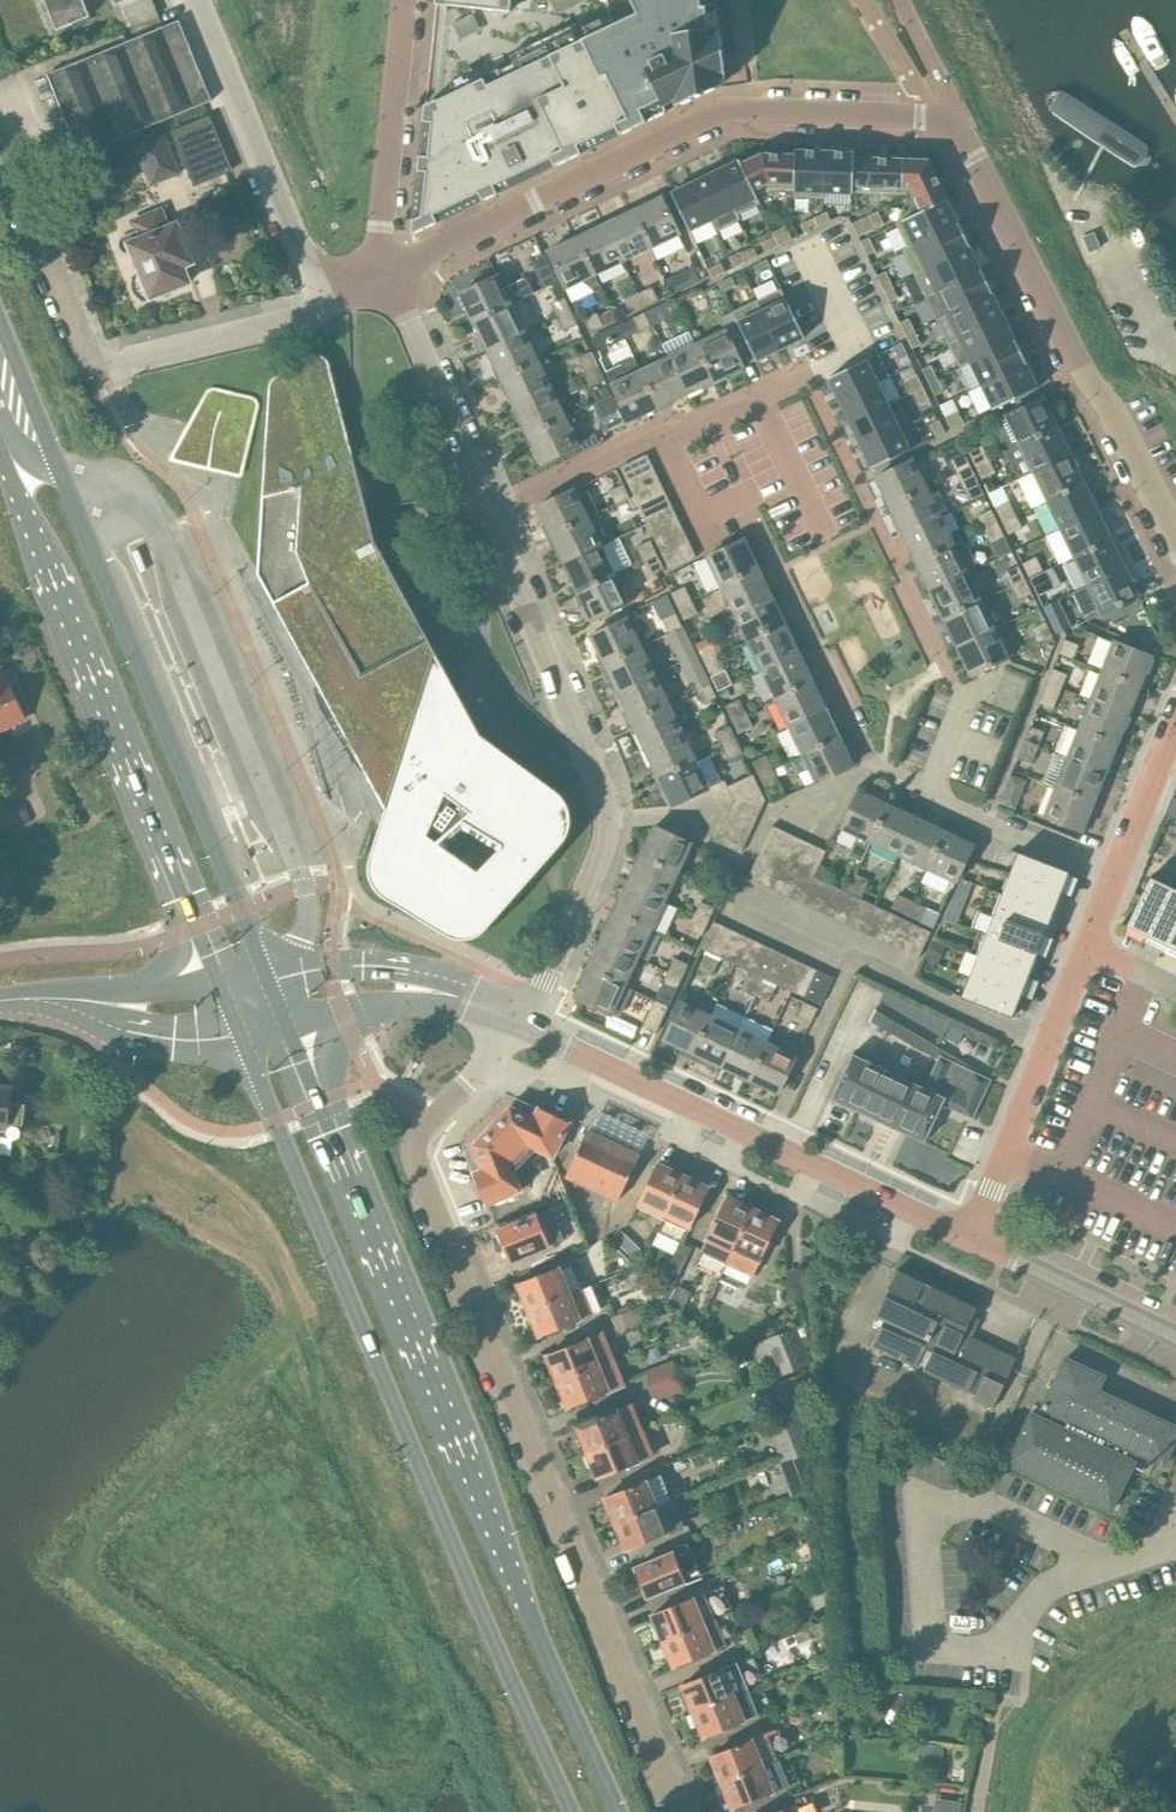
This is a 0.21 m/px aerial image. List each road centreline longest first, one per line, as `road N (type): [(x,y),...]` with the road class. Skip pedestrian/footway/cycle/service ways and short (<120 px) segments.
road 1 (residential): [(684,1811),(419,1156),(428,1121),(520,1023)]
road 2 (primary): [(622,1811),(505,1560),(288,1033)]
road 3 (primary): [(244,1043),(572,1811)]
road 4 (primary): [(268,982),(0,323)]
road 5 (primary): [(0,437),(222,990)]
road 6 (residential): [(389,270),(724,113),(941,119)]
road 7 (residential): [(520,1023),(604,831),(593,764),(491,514)]
road 8 (unclassified): [(962,1235),(520,1023)]
road 9 (residential): [(1175,539),(957,120)]
road 10 (unclassified): [(329,304),(202,0)]
road 11 (residential): [(962,1235),(1089,950)]
road 12 (residential): [(389,270),(380,226),(403,0)]
road 13 (unclassified): [(520,1023),(447,978),(403,967),(346,966),(268,982)]
road 14 (residential): [(491,514),(389,270)]
road 15 (unclassified): [(110,362),(81,346),(0,143)]
road 16 (unclassified): [(288,1033),(406,1004),(520,1023)]
road 17 (unclassified): [(1175,1335),(962,1235)]
road 18 (residential): [(110,362),(291,322),(329,304)]
road 19 (residential): [(1122,873),(929,801)]
road 20 (unclassified): [(61,998),(174,1049),(244,1043)]
road 21 (residential): [(491,514),(664,438)]
road 22 (unclassified): [(222,990),(61,998)]
road 23 (residential): [(664,438),(807,377)]
road 24 (residential): [(1122,873),(1175,731)]
road 25 (residential): [(664,438),(699,523),(745,503)]
road 26 (residential): [(941,119),(865,0)]

